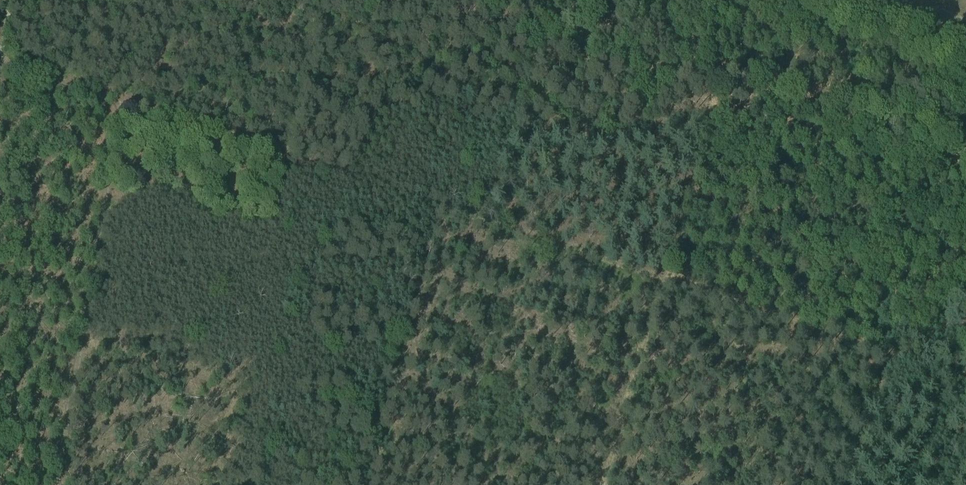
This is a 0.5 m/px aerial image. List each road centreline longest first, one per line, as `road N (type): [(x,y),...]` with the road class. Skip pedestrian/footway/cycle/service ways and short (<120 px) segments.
road 1 (track): [(124,105),(60,484)]
road 2 (track): [(667,276),(603,484)]
road 3 (track): [(0,65),(124,105)]

